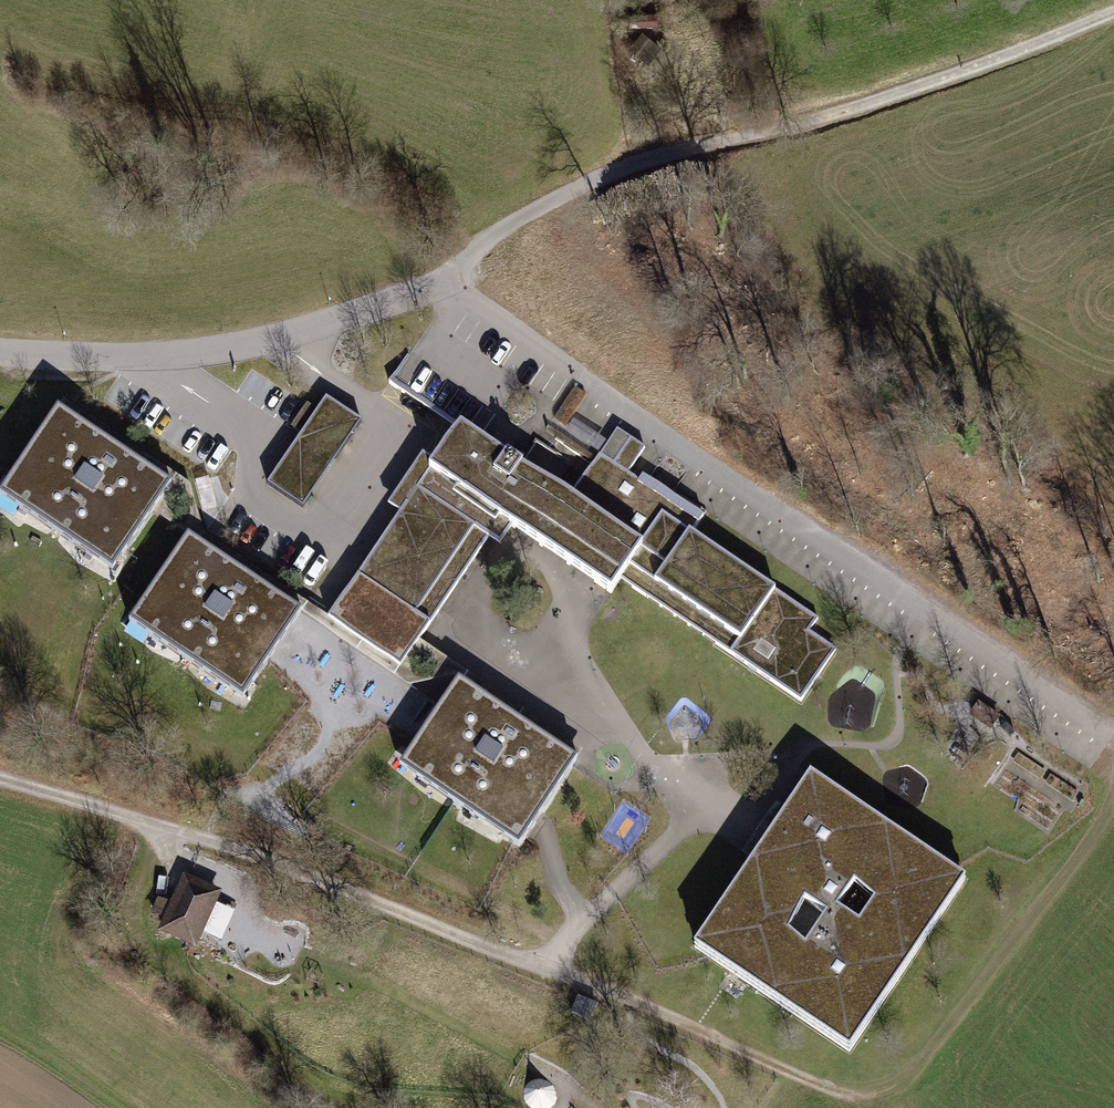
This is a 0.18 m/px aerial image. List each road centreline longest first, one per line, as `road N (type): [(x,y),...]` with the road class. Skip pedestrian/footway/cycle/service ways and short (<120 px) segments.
road 1 (track): [(866,1102),(285,867),(0,779)]
road 2 (track): [(442,279),(1113,738)]
road 3 (track): [(442,279),(512,223),(605,173),(891,100),(1113,11)]
road 4 (unclassified): [(0,350),(205,351),(273,339),(442,279)]
road 5 (track): [(1113,800),(1100,834),(899,1090),(866,1102)]

